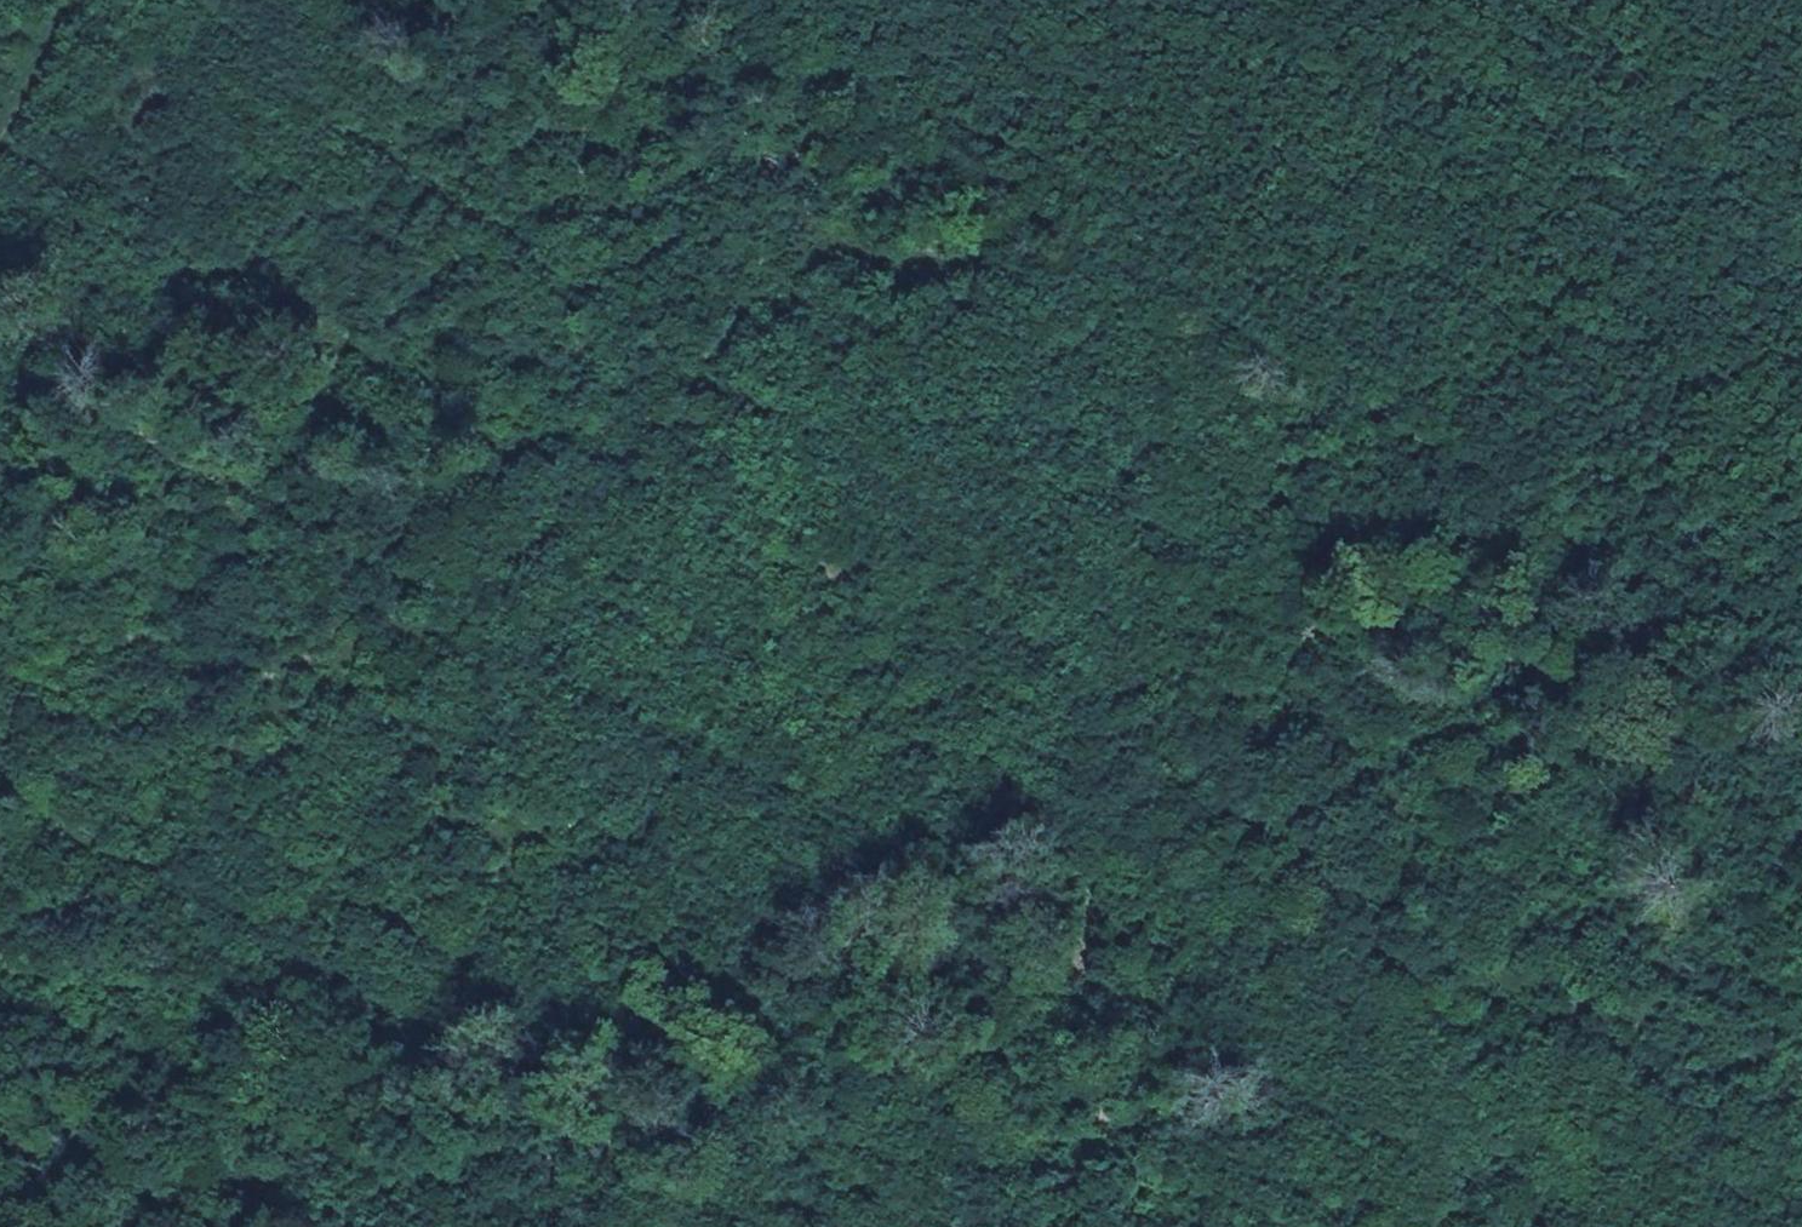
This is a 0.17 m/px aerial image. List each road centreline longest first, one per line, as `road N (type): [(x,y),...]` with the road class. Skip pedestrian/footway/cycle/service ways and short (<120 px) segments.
road 1 (track): [(0,130),(78,0)]

